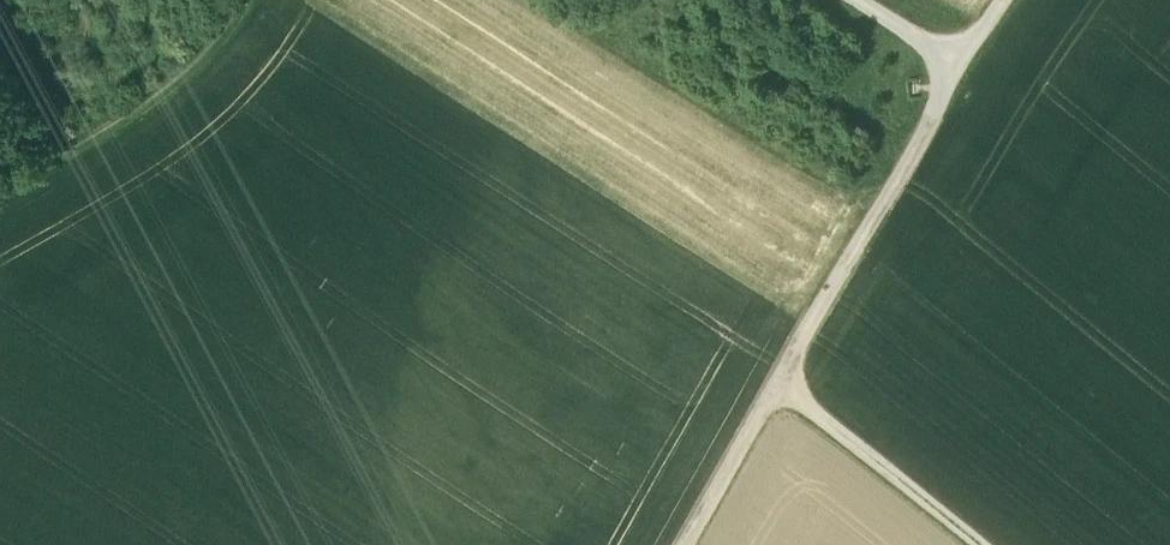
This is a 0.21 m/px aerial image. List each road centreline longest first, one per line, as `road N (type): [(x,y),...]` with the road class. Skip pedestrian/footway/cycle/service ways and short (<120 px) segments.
road 1 (track): [(1006,0),(959,65),(683,544)]
road 2 (track): [(0,195),(179,88),(251,0)]
road 3 (track): [(778,382),(979,544)]
road 4 (track): [(959,65),(856,0)]

